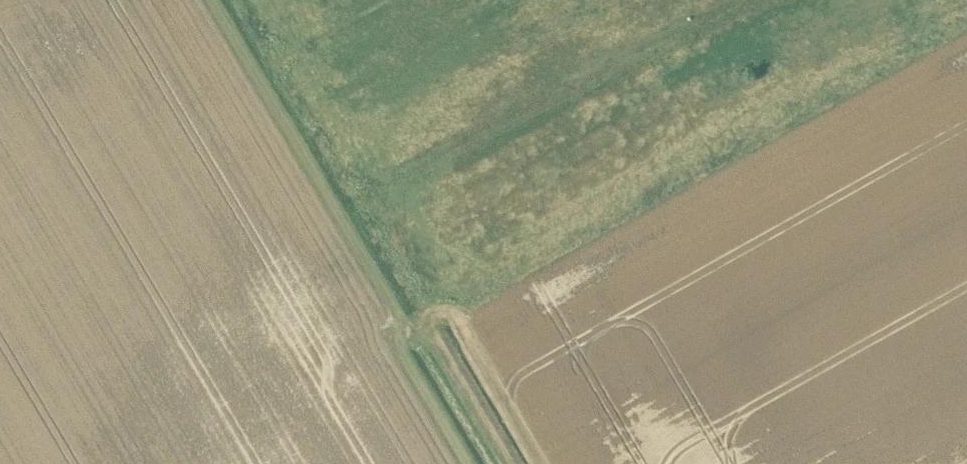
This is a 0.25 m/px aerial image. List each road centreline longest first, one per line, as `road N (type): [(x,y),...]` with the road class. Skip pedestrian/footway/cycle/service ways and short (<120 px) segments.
road 1 (track): [(504,463),(425,331)]

